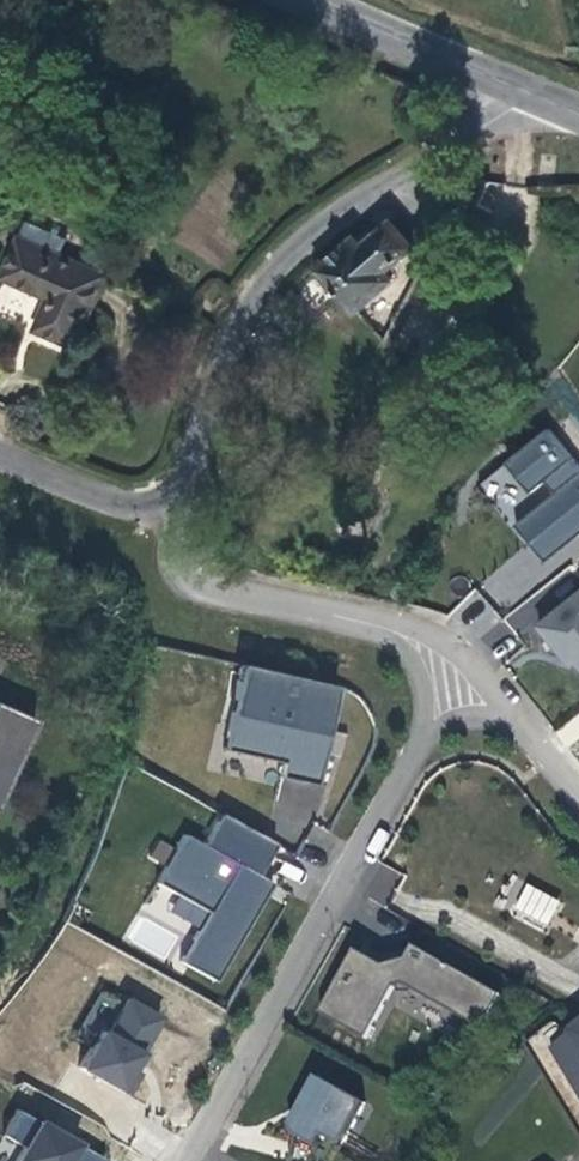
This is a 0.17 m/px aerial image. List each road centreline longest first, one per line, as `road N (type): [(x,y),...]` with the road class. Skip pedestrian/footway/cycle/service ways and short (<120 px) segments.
road 1 (residential): [(0,453),(138,507),(167,494),(190,456),(240,315),(297,237),(413,158),(508,110),(523,91)]
road 2 (residential): [(418,753),(184,1160)]
road 3 (secondary): [(523,91),(314,0)]
road 4 (residential): [(393,629),(204,590)]
road 5 (residential): [(514,711),(440,642),(393,629)]
road 6 (residential): [(393,629),(419,665),(427,708),(418,753)]

